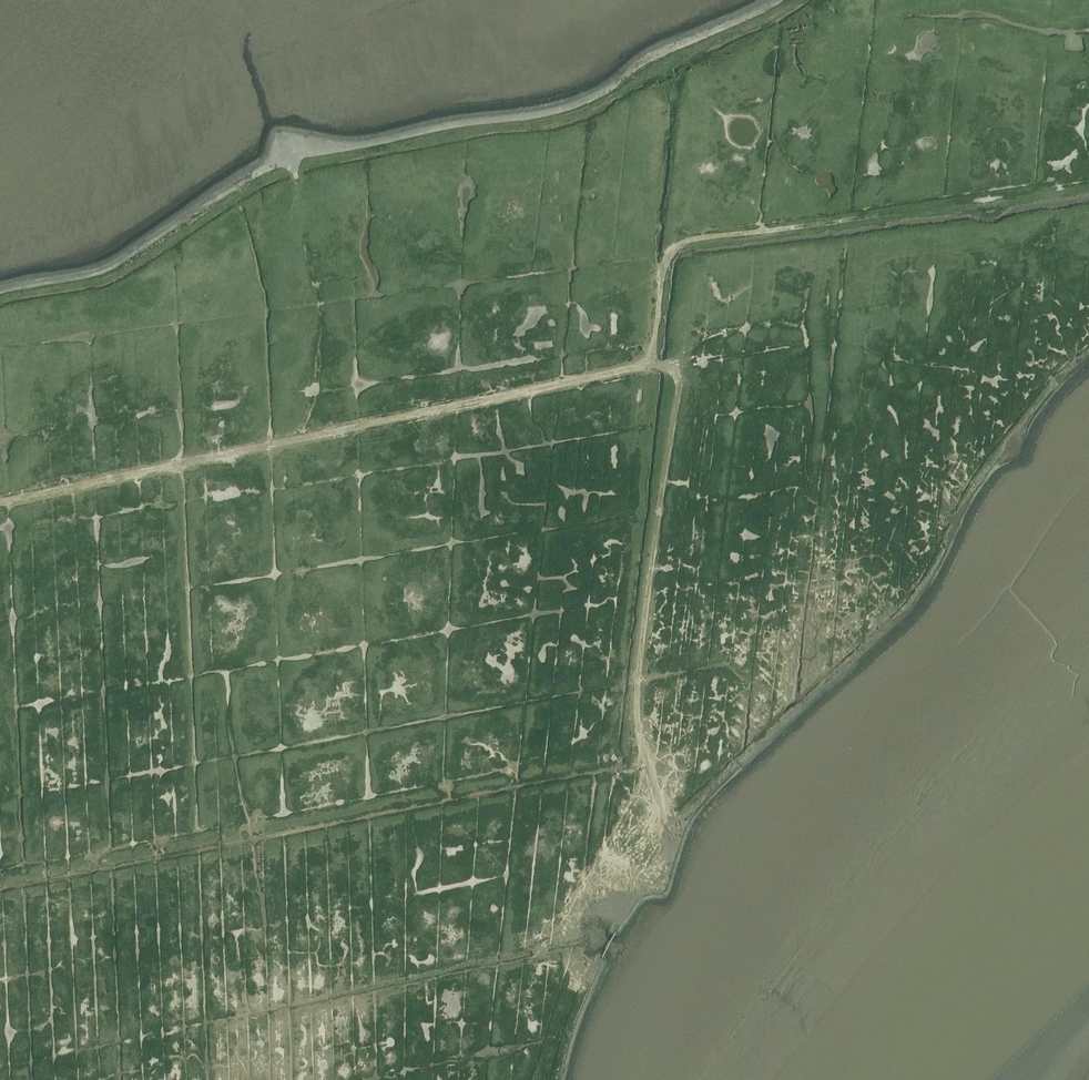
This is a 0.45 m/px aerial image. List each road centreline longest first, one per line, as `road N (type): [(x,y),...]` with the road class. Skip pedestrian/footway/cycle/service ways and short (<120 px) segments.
road 1 (track): [(0,502),(673,367),(679,388),(637,697),(671,826)]
road 2 (track): [(648,367),(664,264),(682,243),(1088,182)]

